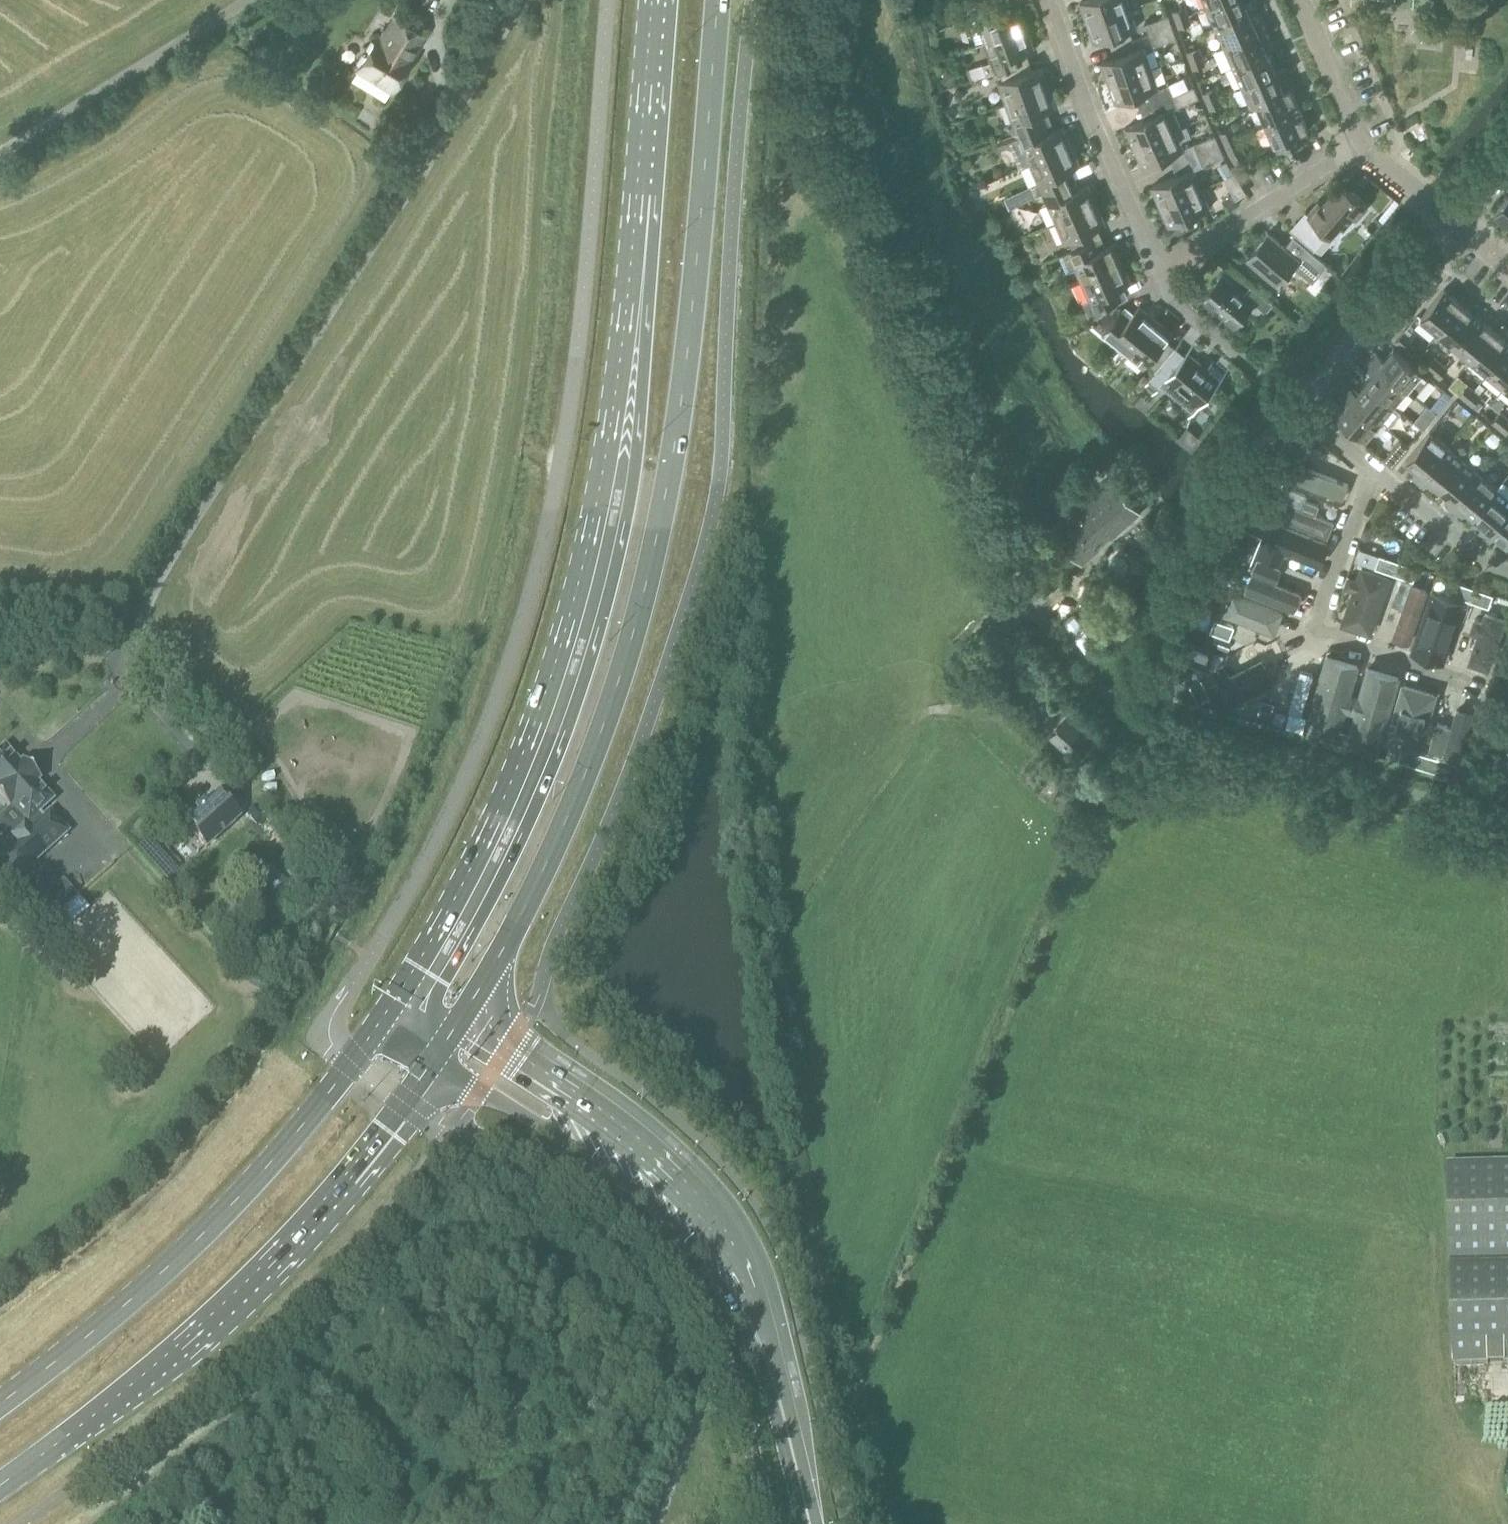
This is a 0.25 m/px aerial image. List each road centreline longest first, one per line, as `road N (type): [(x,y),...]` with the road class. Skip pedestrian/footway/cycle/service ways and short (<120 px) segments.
road 1 (unclassified): [(1507,818),(1154,722),(1120,706),(1057,648),(1034,613),(835,131),(801,0)]
road 2 (unclassified): [(352,1061),(332,1043),(330,1021),(448,815),(541,568),(572,391),(607,0)]
road 3 (primary): [(653,0),(624,333),(589,544),(531,734),(417,967)]
road 4 (primary): [(496,961),(592,757),(645,592),(689,340),(718,0)]
road 5 (unclassified): [(118,687),(175,549),(434,149),(519,0)]
road 6 (primary): [(0,1485),(187,1341),(268,1262),(404,1100)]
road 7 (secondary): [(433,1058),(656,1208),(722,1287),(783,1412)]
road 8 (primary): [(352,1061),(229,1206),(0,1401)]
road 9 (secondary): [(783,1412),(756,1286),(703,1200),(651,1146),(509,1046)]
road 10 (residential): [(1477,685),(1317,630),(1374,468)]
road 11 (unclassified): [(0,149),(250,0)]
road 12 (residential): [(1155,266),(1051,0)]
road 13 (residential): [(1297,406),(1458,227)]
road 14 (residential): [(1155,266),(1358,143)]
road 15 (residential): [(1297,406),(1168,296),(1155,266)]
road 16 (residential): [(1374,468),(1507,568)]
road 17 (residential): [(1358,143),(1298,0)]
road 18 (residential): [(1458,227),(1358,143)]

